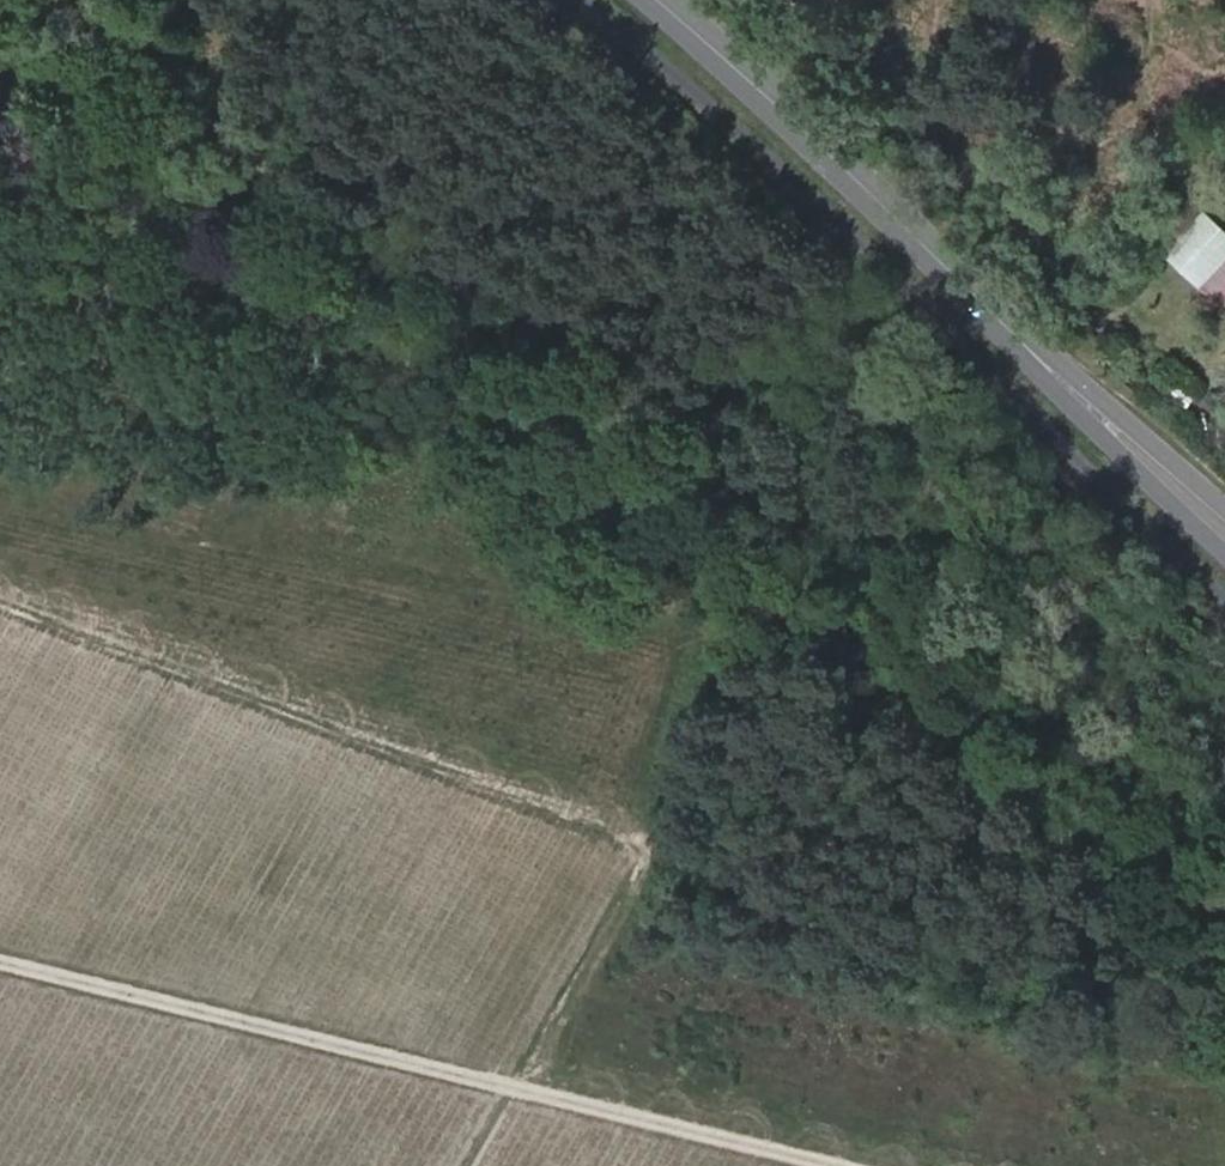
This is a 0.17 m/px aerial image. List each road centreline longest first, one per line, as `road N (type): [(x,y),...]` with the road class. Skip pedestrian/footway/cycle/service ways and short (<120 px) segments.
road 1 (track): [(0,602),(642,844),(644,861),(513,1086)]
road 2 (tertiary): [(651,0),(829,150),(1224,525)]

